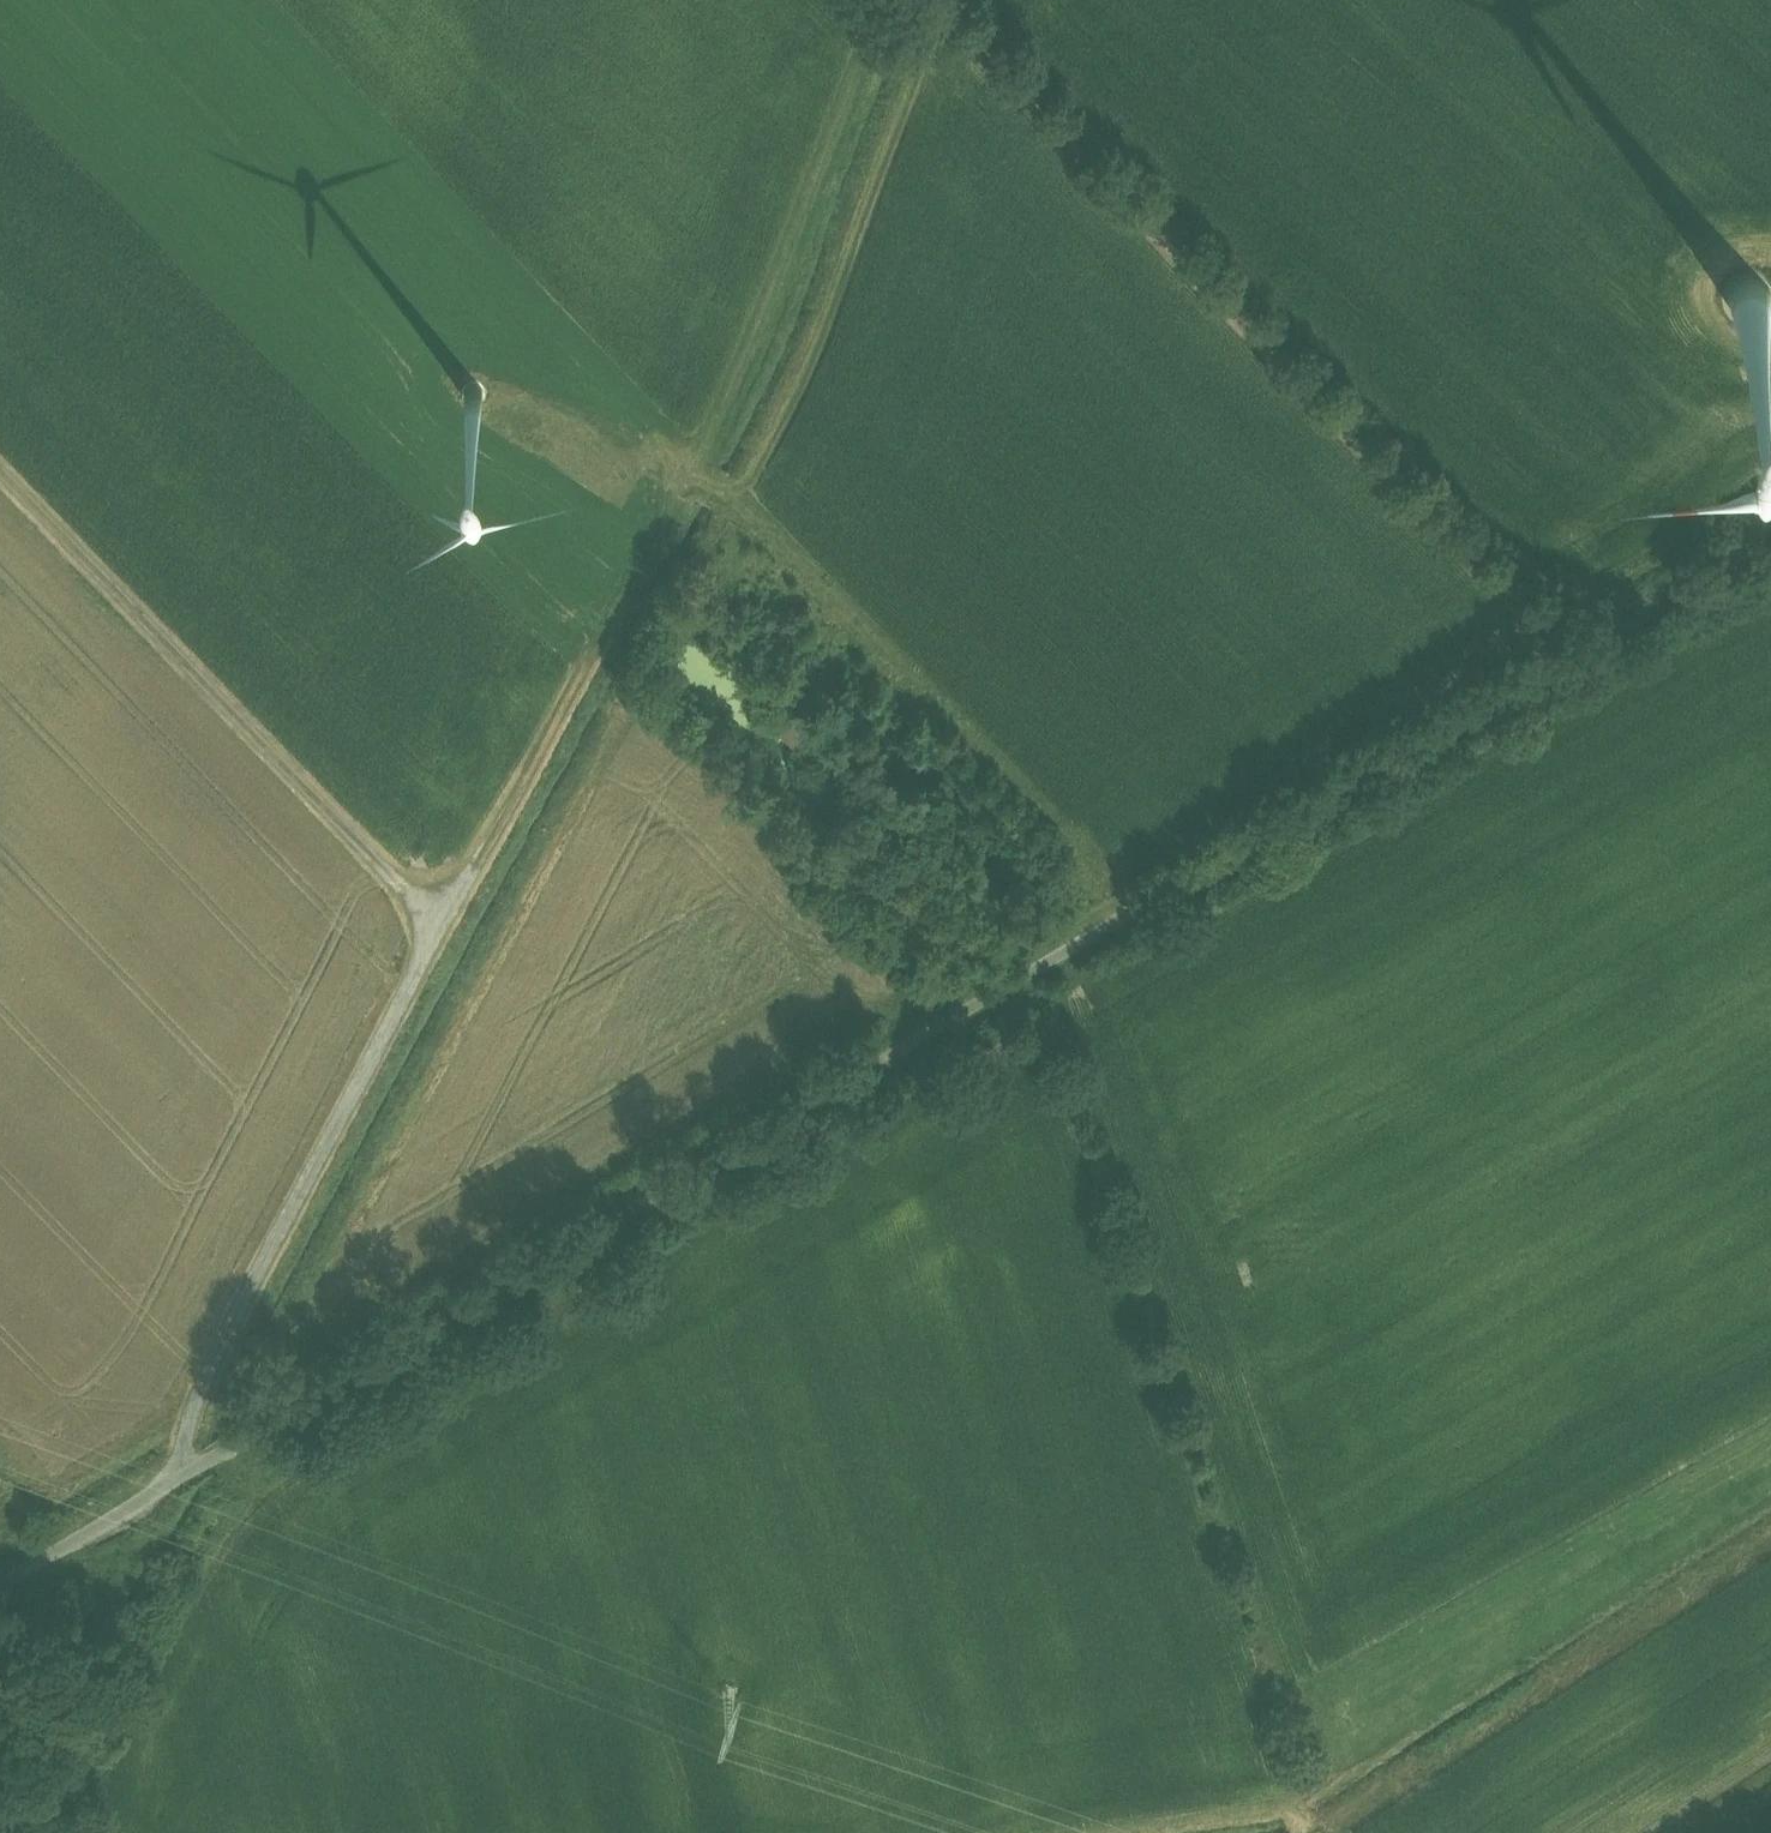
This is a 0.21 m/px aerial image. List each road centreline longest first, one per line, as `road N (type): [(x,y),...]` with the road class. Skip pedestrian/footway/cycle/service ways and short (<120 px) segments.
road 1 (unclassified): [(0,1609),(1573,658)]
road 2 (track): [(939,0),(1573,658)]
road 3 (track): [(1770,539),(1573,658)]
road 4 (track): [(230,1469),(236,1421),(297,1296)]

